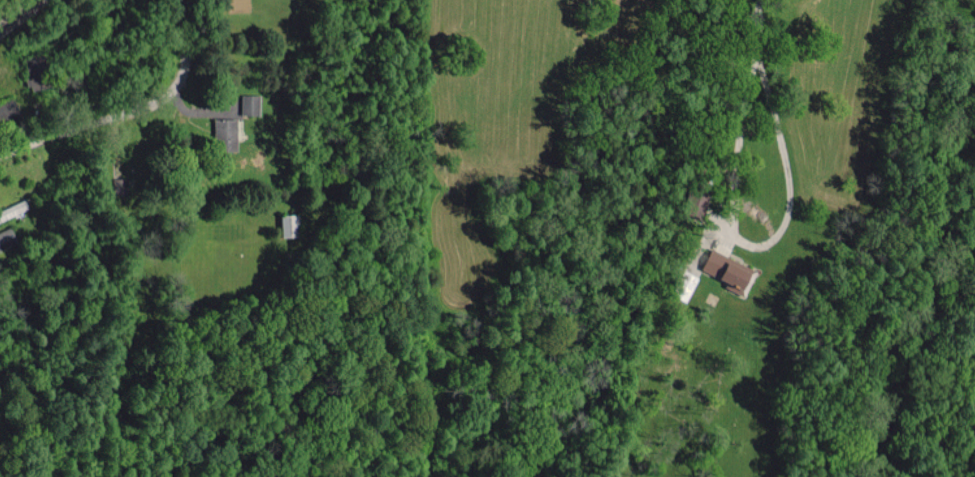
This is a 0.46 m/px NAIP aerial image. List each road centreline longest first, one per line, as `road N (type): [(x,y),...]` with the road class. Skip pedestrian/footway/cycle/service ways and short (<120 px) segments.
road 1 (residential): [(0,155),(169,100),(179,87)]

